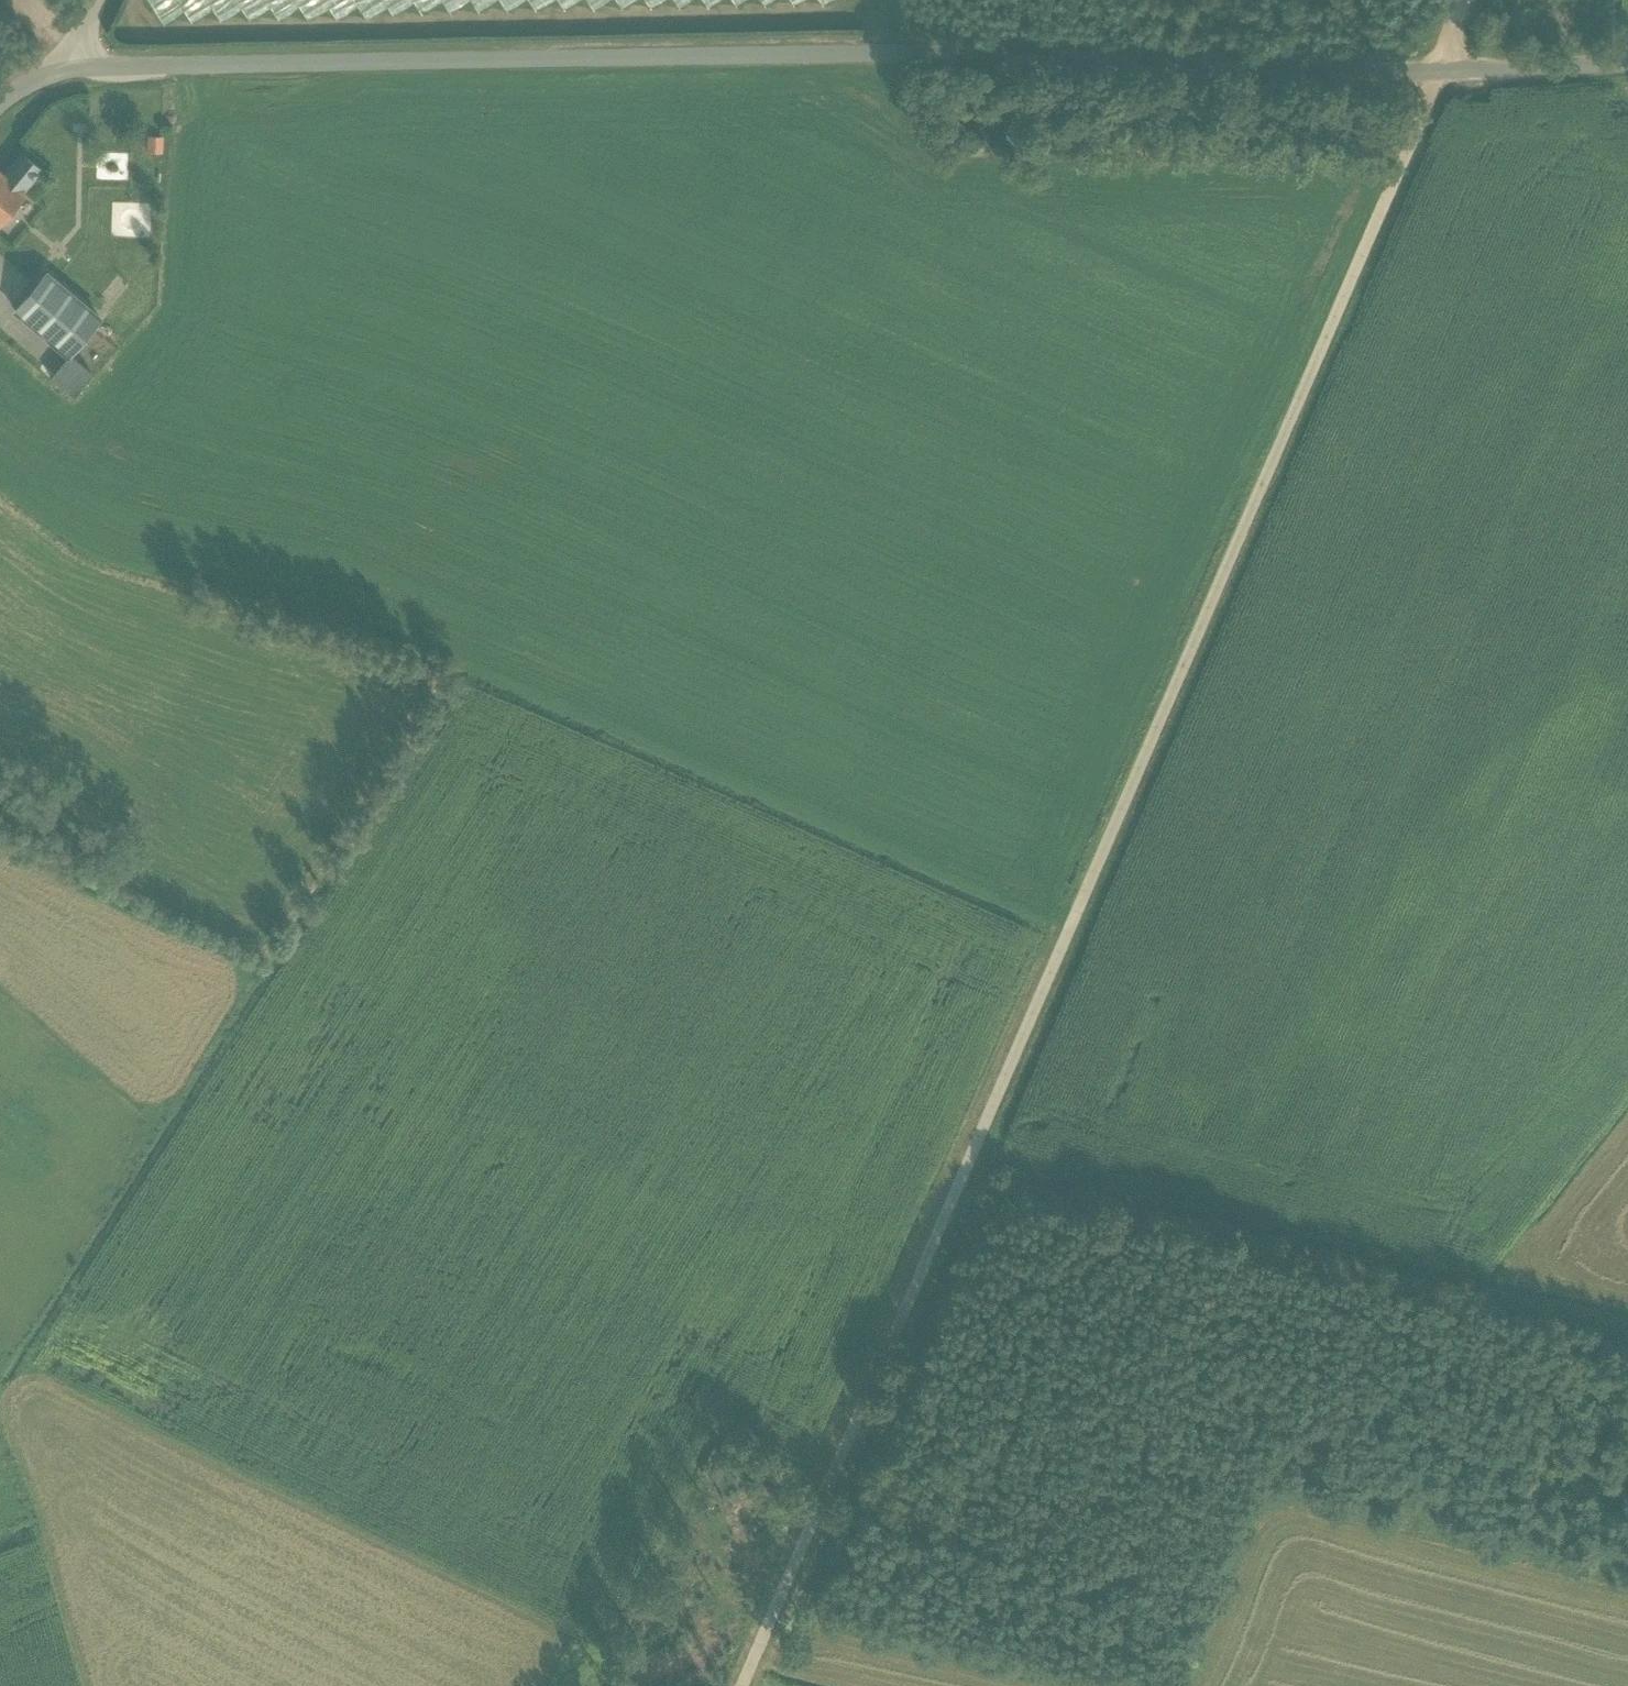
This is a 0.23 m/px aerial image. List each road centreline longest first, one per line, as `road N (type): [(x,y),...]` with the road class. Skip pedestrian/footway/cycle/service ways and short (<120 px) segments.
road 1 (unclassified): [(1436,71),(740,1685)]
road 2 (unclassified): [(61,50),(104,64),(867,53),(1436,71)]
road 3 (unclassified): [(1436,71),(1627,62)]

